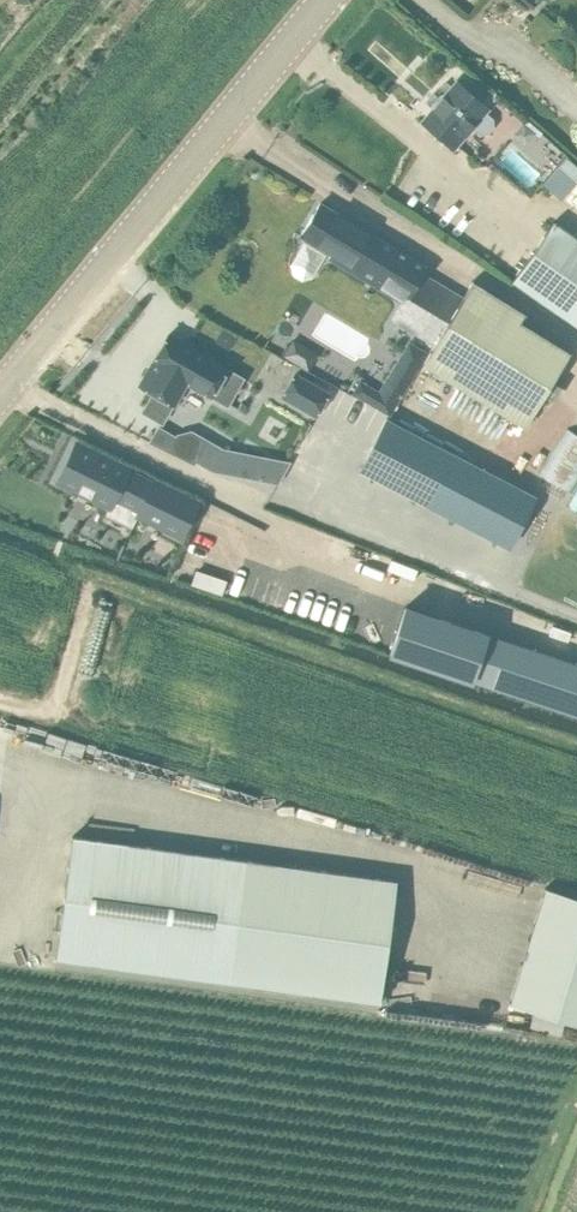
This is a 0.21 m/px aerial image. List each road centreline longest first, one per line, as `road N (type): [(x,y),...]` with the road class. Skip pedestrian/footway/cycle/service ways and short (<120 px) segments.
road 1 (unclassified): [(0,395),(326,0)]

